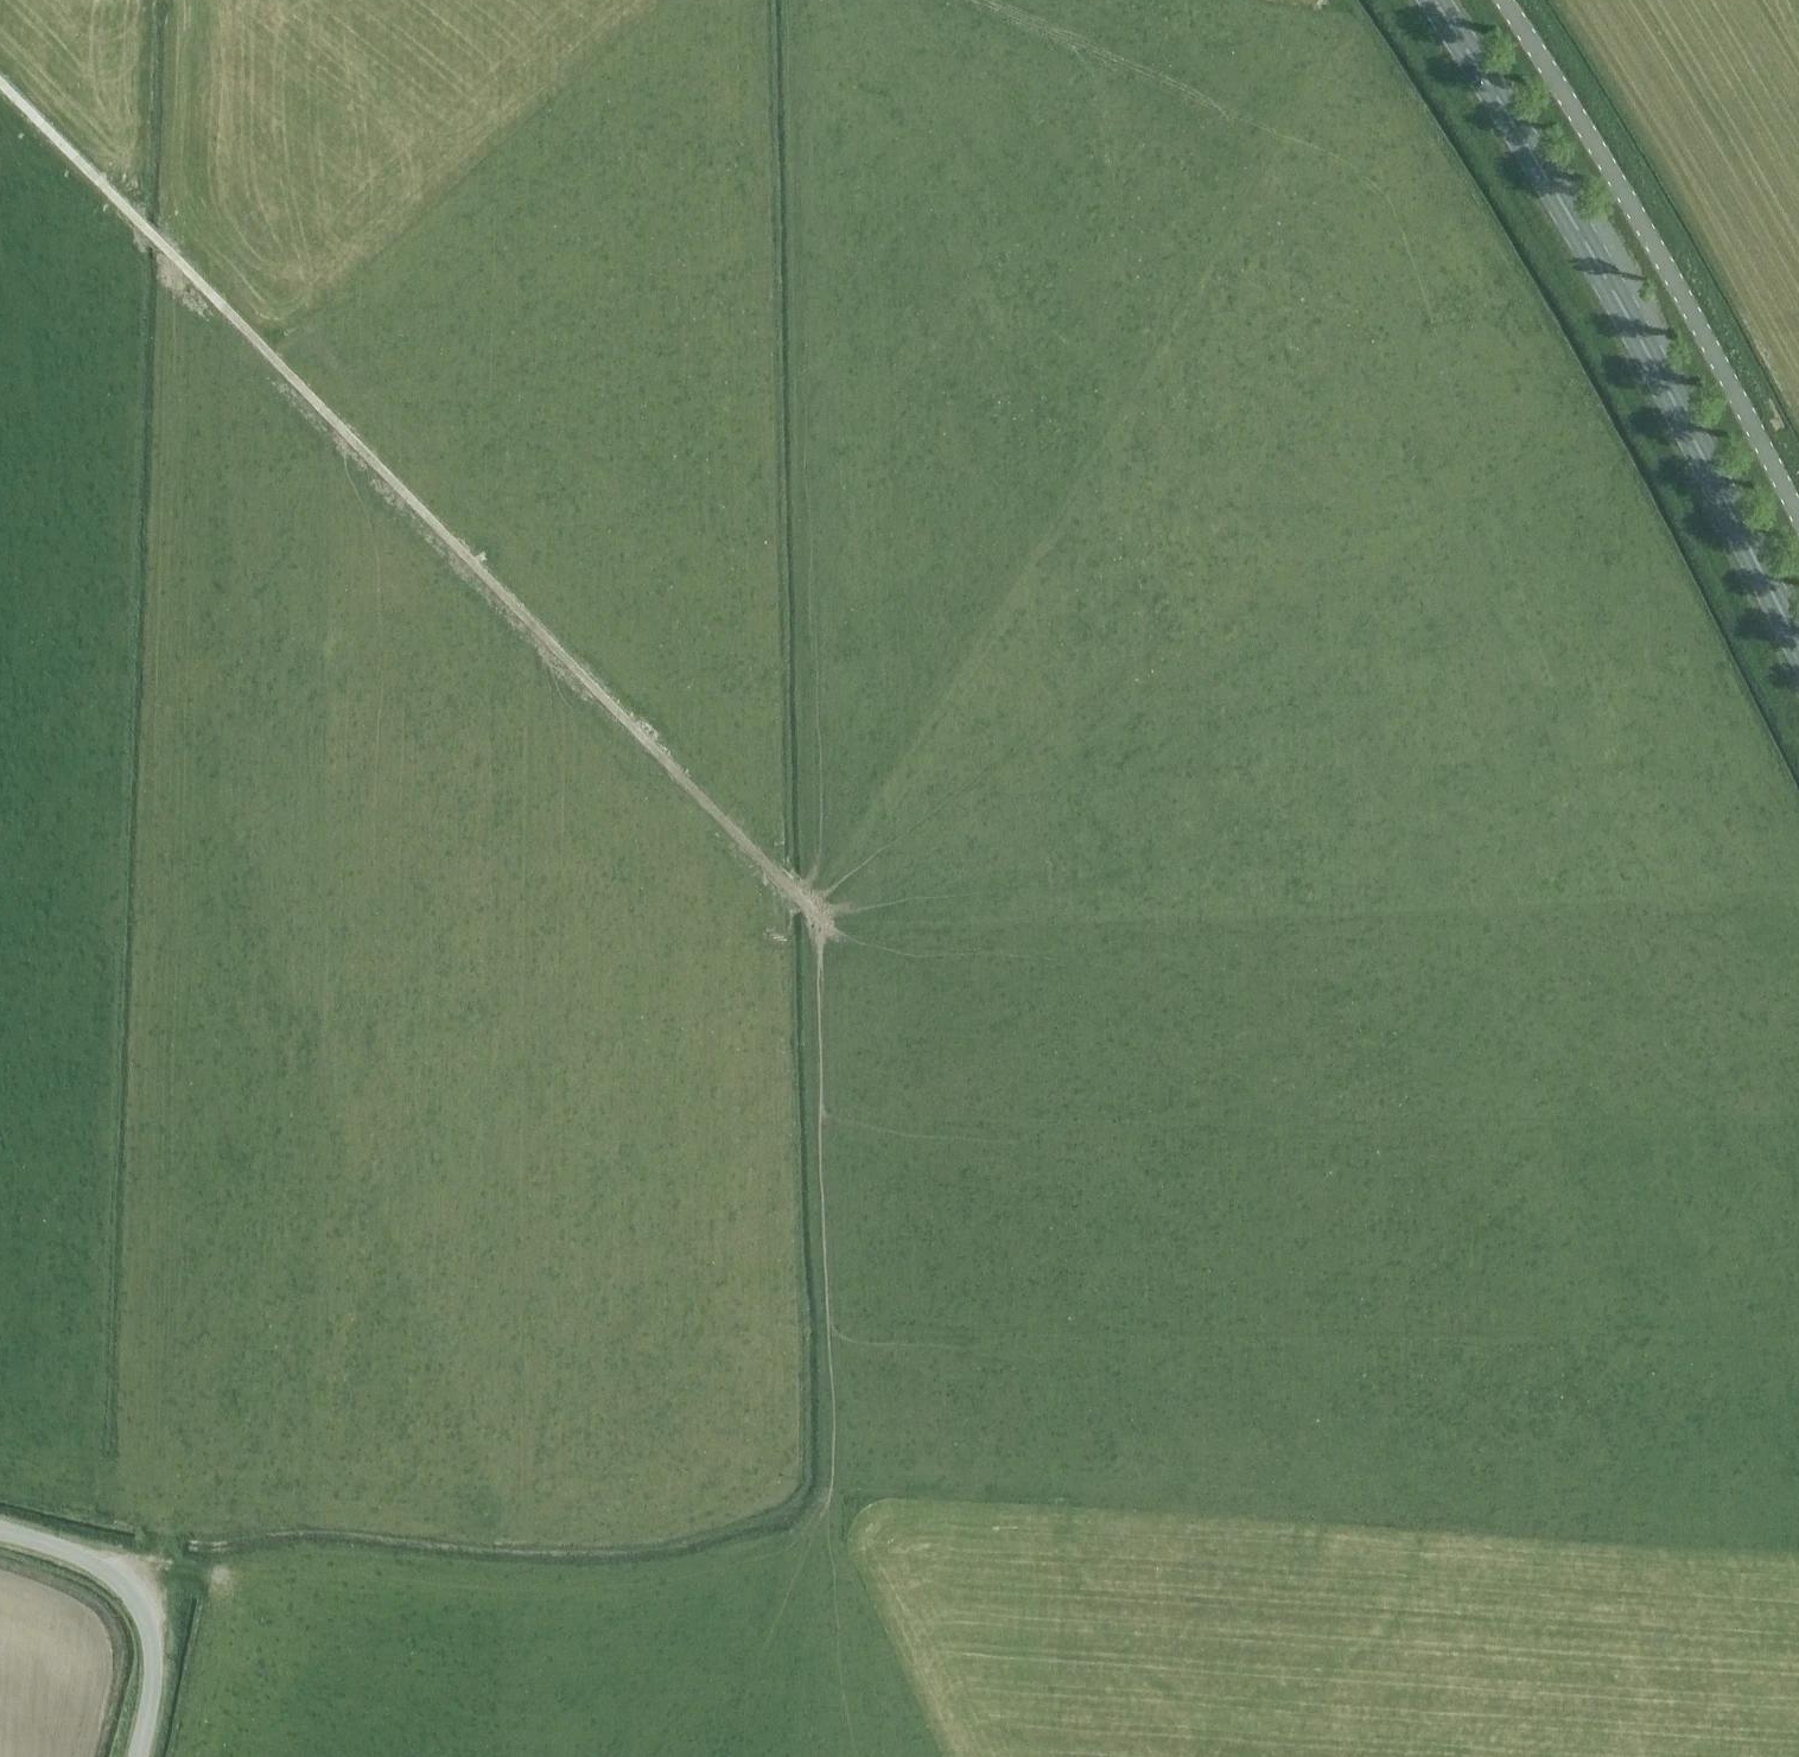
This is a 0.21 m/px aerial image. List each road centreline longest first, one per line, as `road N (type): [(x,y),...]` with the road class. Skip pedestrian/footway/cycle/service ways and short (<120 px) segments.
road 1 (secondary): [(1798,645),(1586,245),(1434,0)]
road 2 (unclassified): [(1798,512),(1677,285),(1505,0)]
road 3 (tertiary): [(137,1756),(153,1672),(143,1607),(94,1561),(0,1534)]

